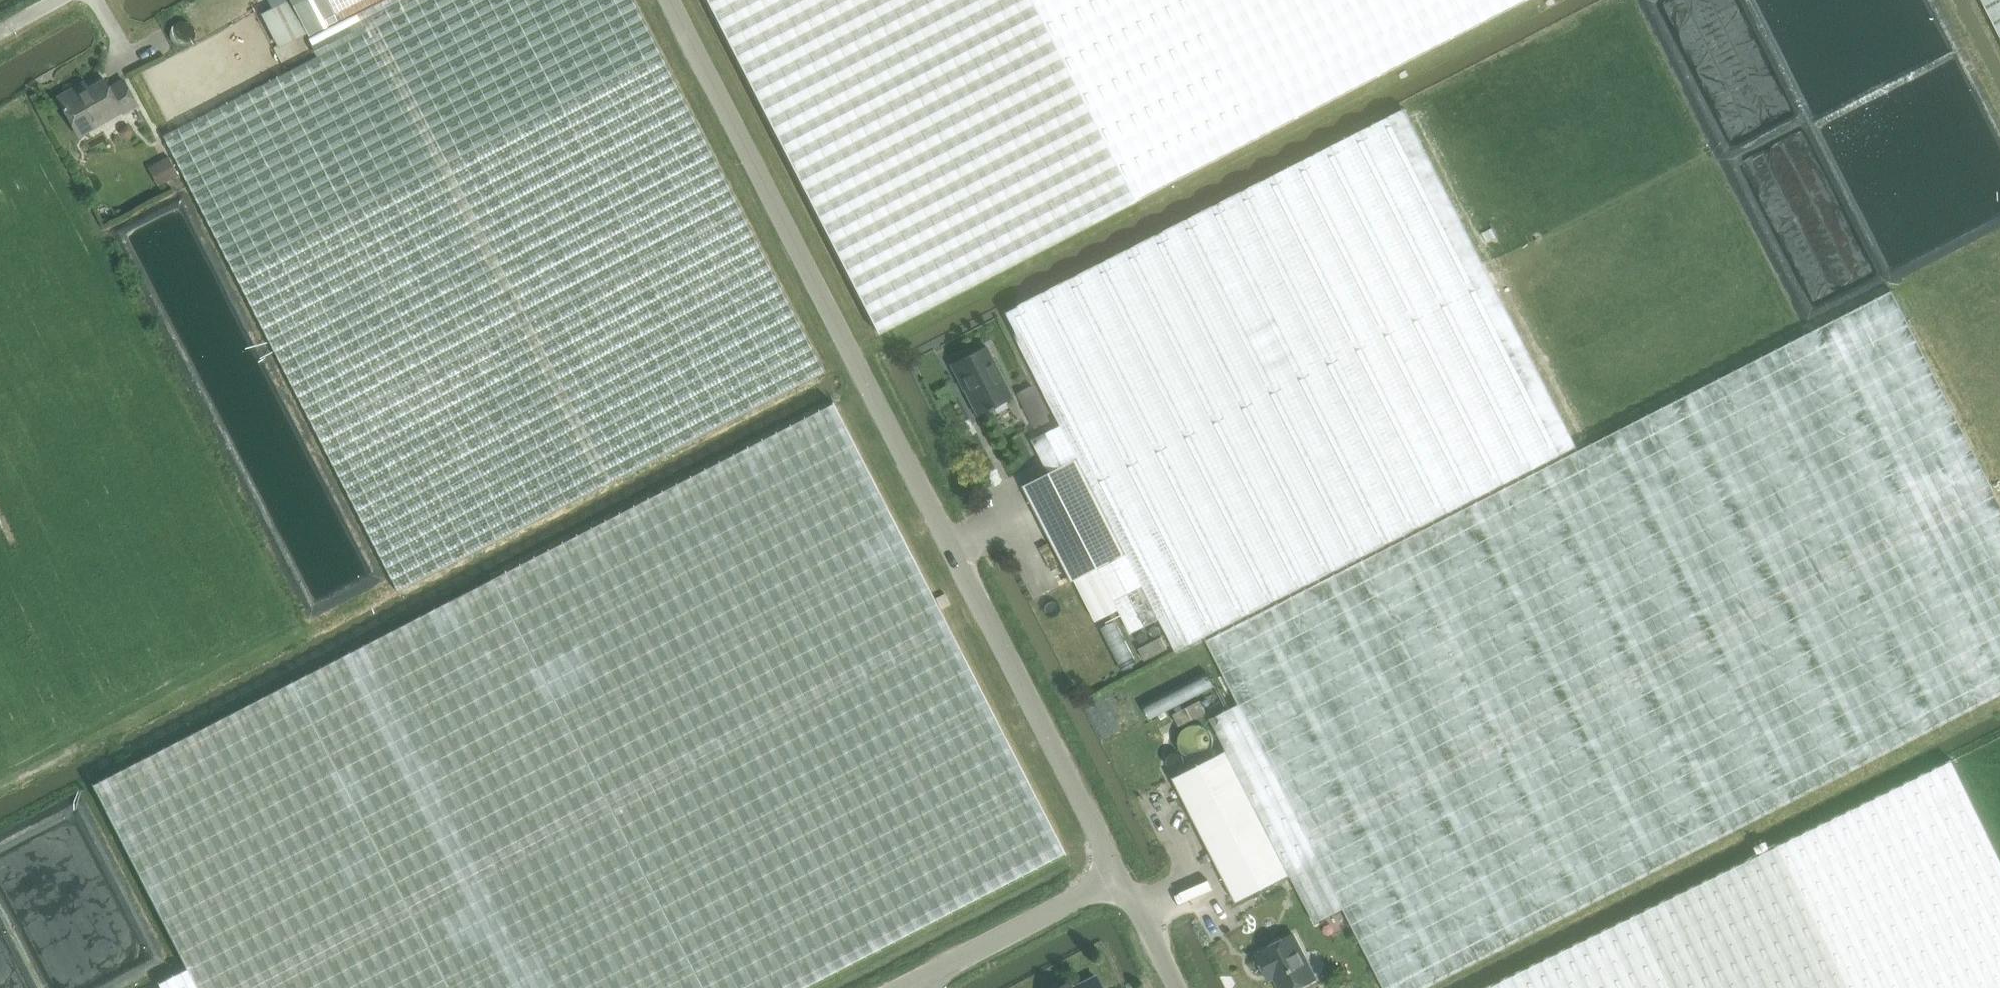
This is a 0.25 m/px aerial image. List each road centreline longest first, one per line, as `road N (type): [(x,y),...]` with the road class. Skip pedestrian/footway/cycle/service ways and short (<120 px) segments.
road 1 (unclassified): [(1117,879),(668,0)]
road 2 (unclassified): [(1117,879),(901,987)]
road 3 (unclassified): [(1174,987),(1117,879)]

